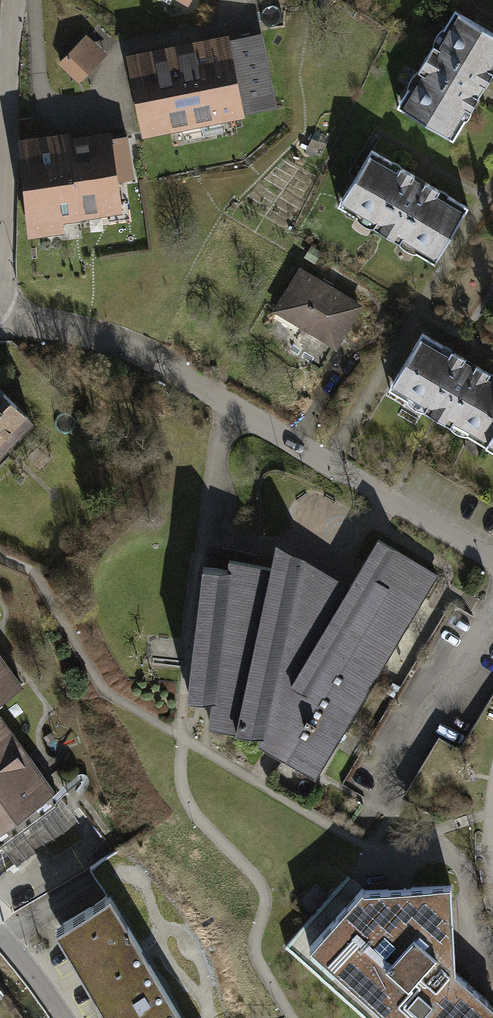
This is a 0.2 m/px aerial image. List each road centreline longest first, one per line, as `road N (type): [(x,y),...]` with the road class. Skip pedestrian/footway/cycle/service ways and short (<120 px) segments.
road 1 (residential): [(0,309),(124,345),(492,560)]
road 2 (residential): [(15,0),(0,284)]

